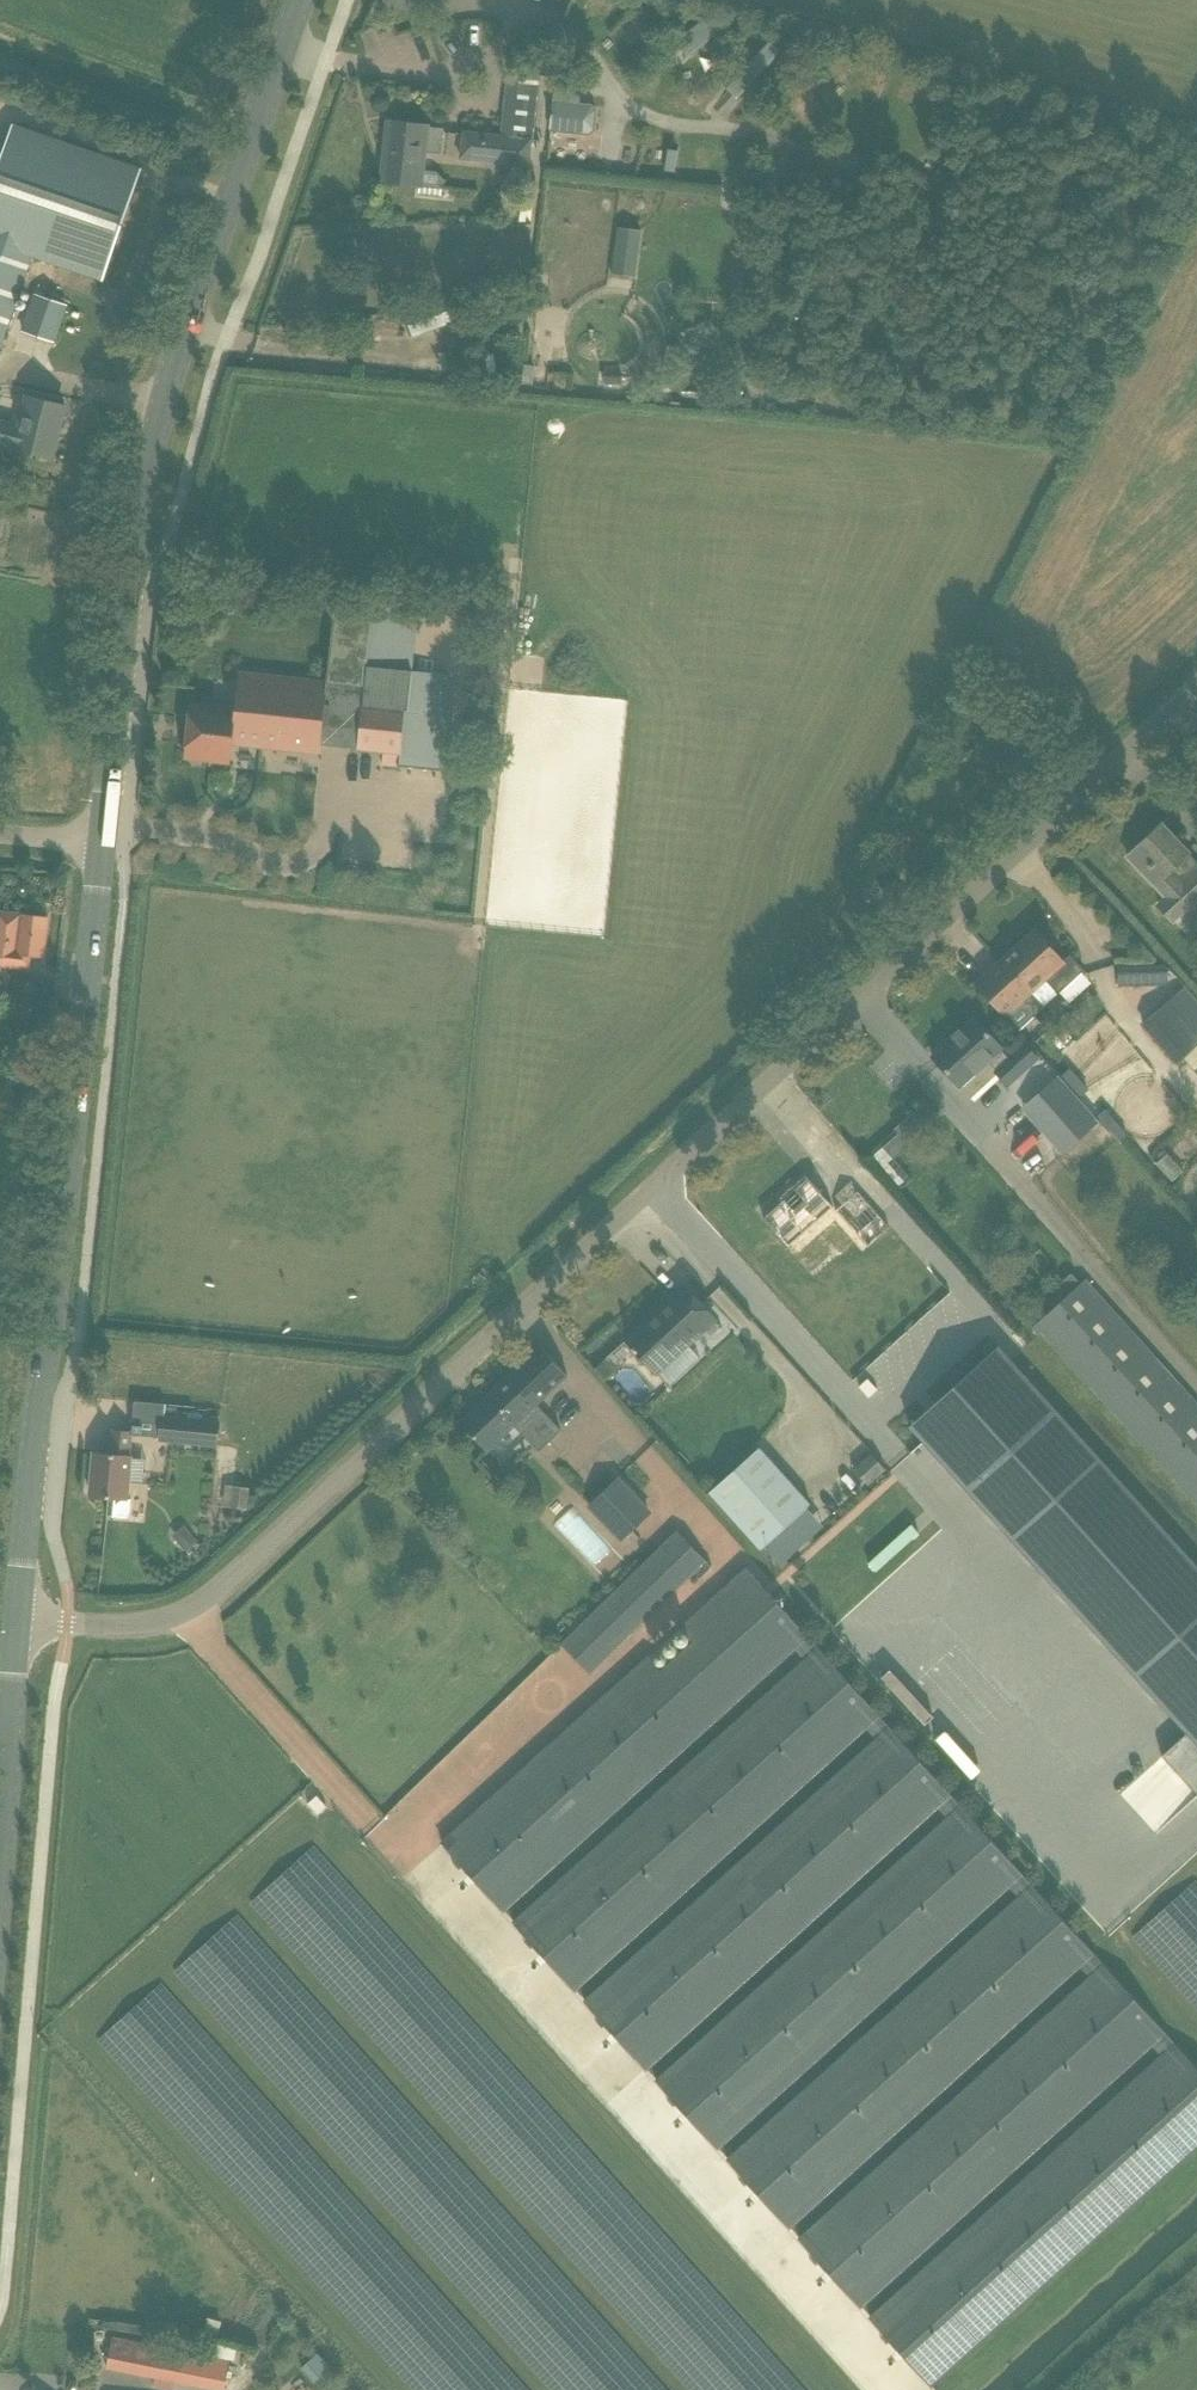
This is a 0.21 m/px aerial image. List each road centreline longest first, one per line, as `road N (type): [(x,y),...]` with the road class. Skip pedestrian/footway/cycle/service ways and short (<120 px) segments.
road 1 (unclassified): [(20,1626),(130,1626),(174,1620),(206,1604),(1196,700)]
road 2 (tertiary): [(103,843),(159,419),(303,0)]
road 3 (tertiary): [(20,1626),(103,843)]
road 4 (tertiary): [(0,1858),(20,1626)]

